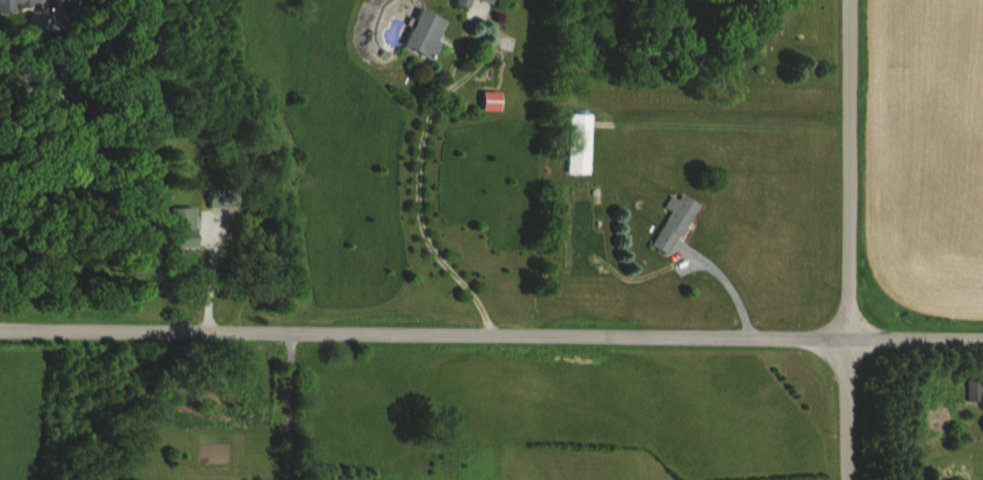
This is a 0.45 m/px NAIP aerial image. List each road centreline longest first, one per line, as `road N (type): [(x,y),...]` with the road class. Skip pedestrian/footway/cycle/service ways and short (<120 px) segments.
road 1 (tertiary): [(982,339),(0,328)]
road 2 (tertiary): [(851,479),(854,0)]
road 3 (track): [(0,193),(61,92),(66,31),(59,15)]

